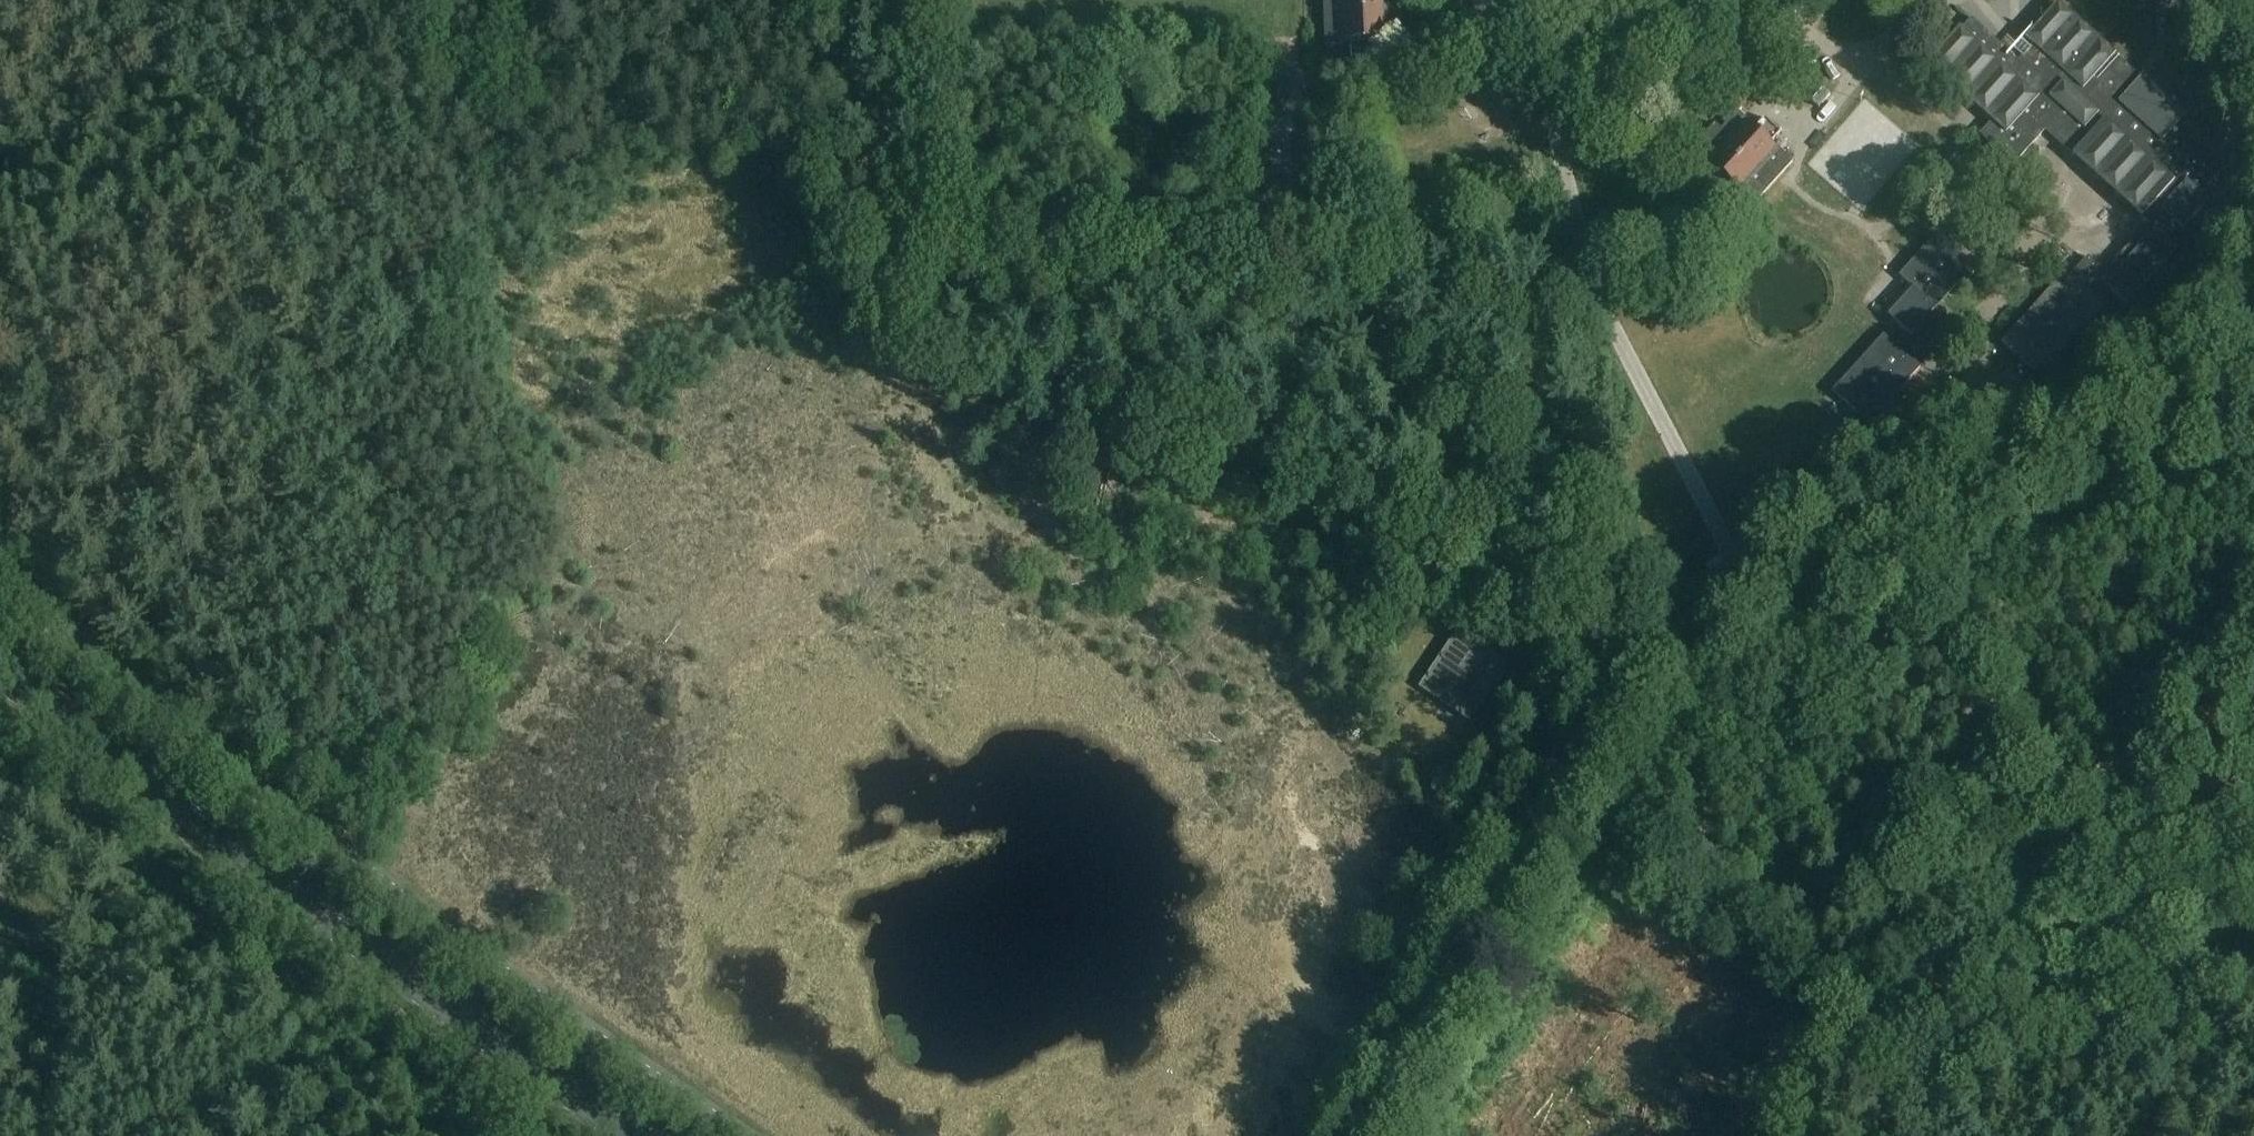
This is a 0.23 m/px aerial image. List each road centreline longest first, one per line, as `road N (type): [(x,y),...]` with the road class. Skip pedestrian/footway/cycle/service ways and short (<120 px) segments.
road 1 (tertiary): [(1354,1135),(1606,708),(1656,642),(1721,594),(1830,541),(2017,470),(2253,414)]
road 2 (secondary): [(623,1135),(465,1029),(0,656)]
road 3 (track): [(507,1135),(0,741)]

